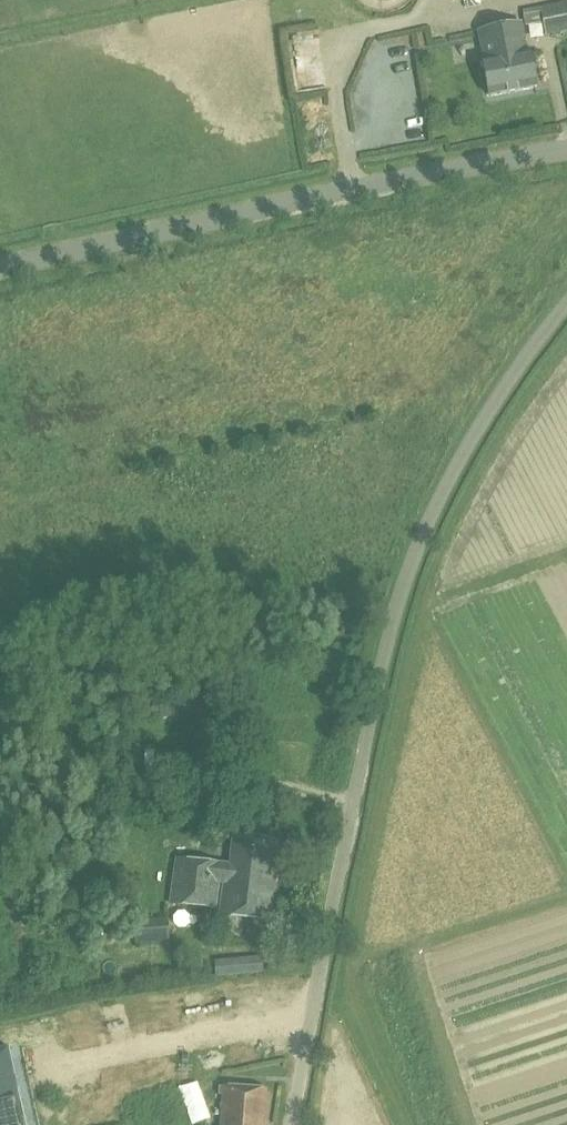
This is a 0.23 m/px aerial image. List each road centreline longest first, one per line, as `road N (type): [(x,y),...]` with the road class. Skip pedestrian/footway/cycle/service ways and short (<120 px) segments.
road 1 (unclassified): [(288,1124),(377,671),(401,584),(488,407),(566,311)]
road 2 (unclassified): [(0,270),(566,148)]

